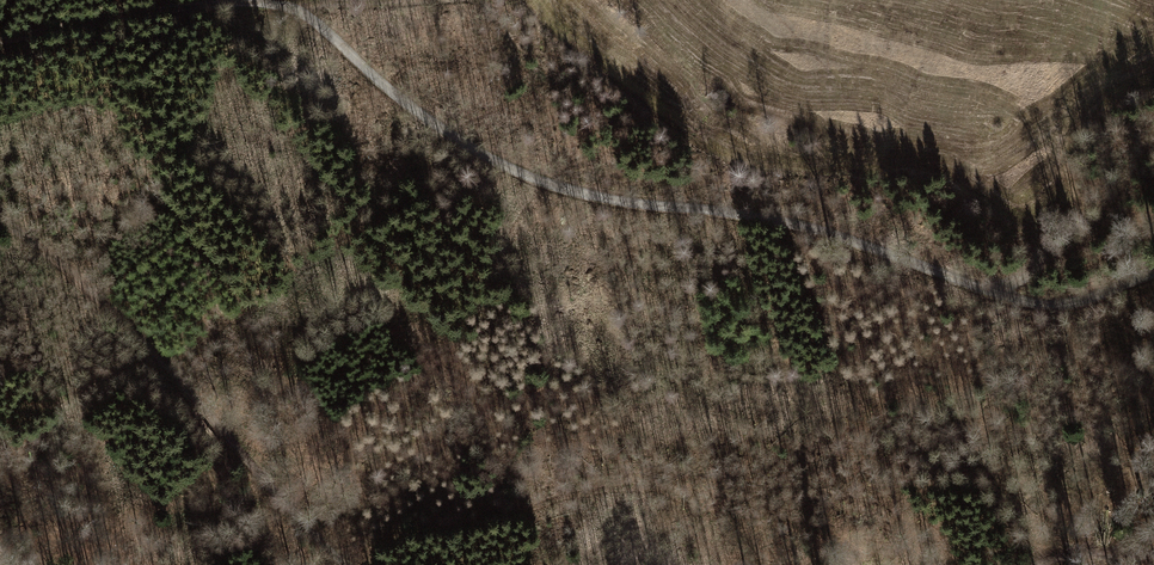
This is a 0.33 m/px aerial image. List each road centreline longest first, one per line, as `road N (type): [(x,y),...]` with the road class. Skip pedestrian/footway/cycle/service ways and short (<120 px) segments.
road 1 (track): [(295,5),(400,98),(496,162),(539,180),(622,201),(765,216),(1038,303),(1078,303),(1153,274)]
road 2 (track): [(0,220),(85,286),(342,564)]
road 3 (track): [(295,5),(176,8),(0,41)]
road 4 (track): [(454,0),(295,5)]

